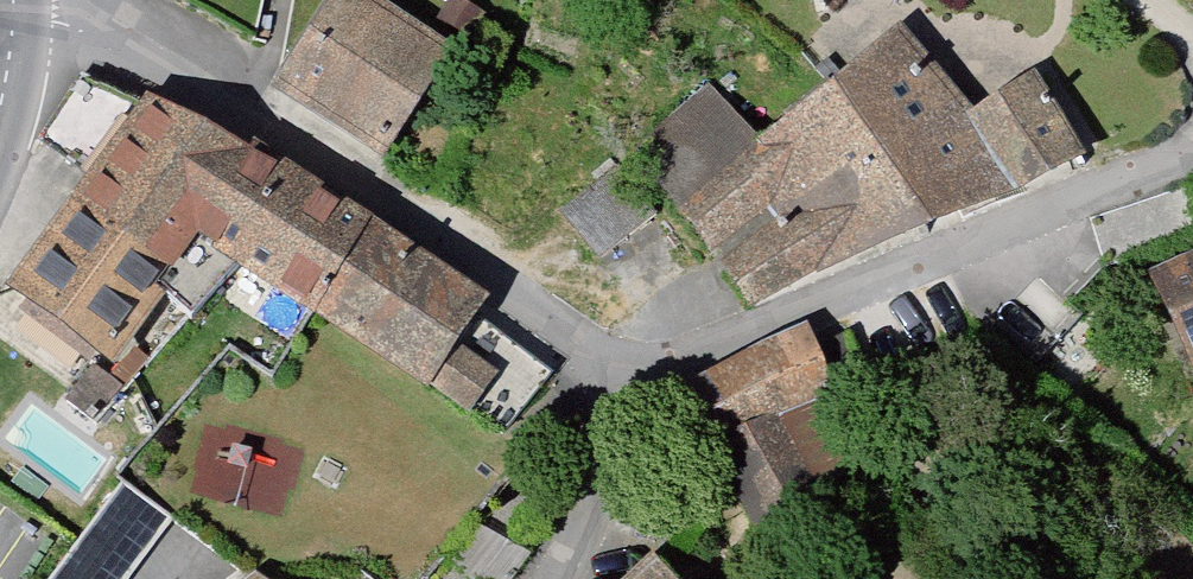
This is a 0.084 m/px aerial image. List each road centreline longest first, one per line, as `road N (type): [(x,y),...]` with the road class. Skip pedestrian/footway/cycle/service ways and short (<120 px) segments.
road 1 (residential): [(15,18),(74,23),(184,68),(599,355)]
road 2 (residential): [(599,355),(693,354),(1192,161)]
road 3 (residential): [(548,578),(610,454),(599,355)]

